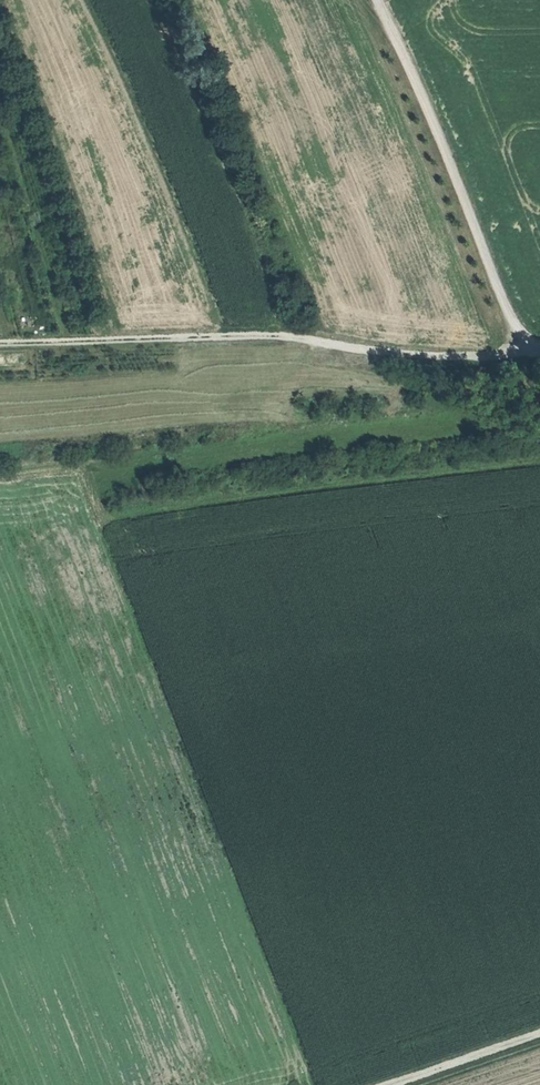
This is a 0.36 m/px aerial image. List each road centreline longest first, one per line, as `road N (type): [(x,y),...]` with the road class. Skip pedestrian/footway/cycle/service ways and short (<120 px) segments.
road 1 (unclassified): [(530,345),(469,356),(394,354),(284,336),(0,343)]
road 2 (unclassified): [(380,0),(504,302),(530,345)]
road 3 (unclassified): [(539,1033),(386,1084)]

